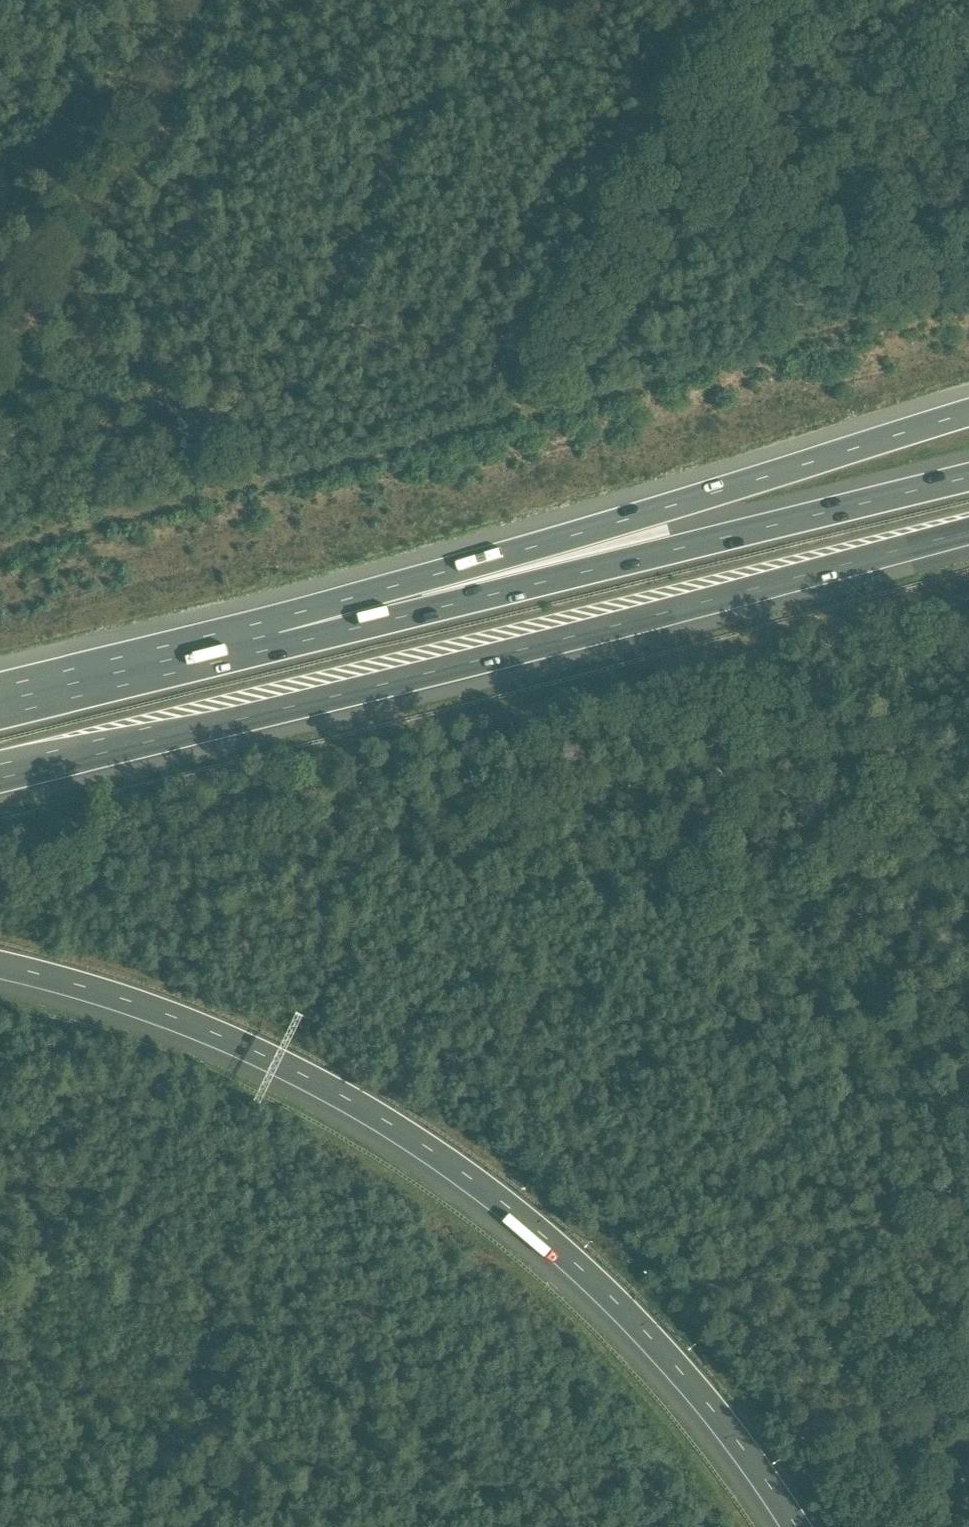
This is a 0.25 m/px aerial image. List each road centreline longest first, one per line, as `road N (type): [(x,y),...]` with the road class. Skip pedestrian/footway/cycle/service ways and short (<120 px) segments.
road 1 (motorway): [(0,772),(968,530)]
road 2 (motorway): [(0,968),(183,1024),(277,1065),(483,1190),(639,1328),(793,1526)]
road 3 (motorway): [(968,413),(369,598),(282,640)]
road 4 (motorway): [(968,477),(282,640)]
road 5 (motorway): [(282,640),(0,709)]

